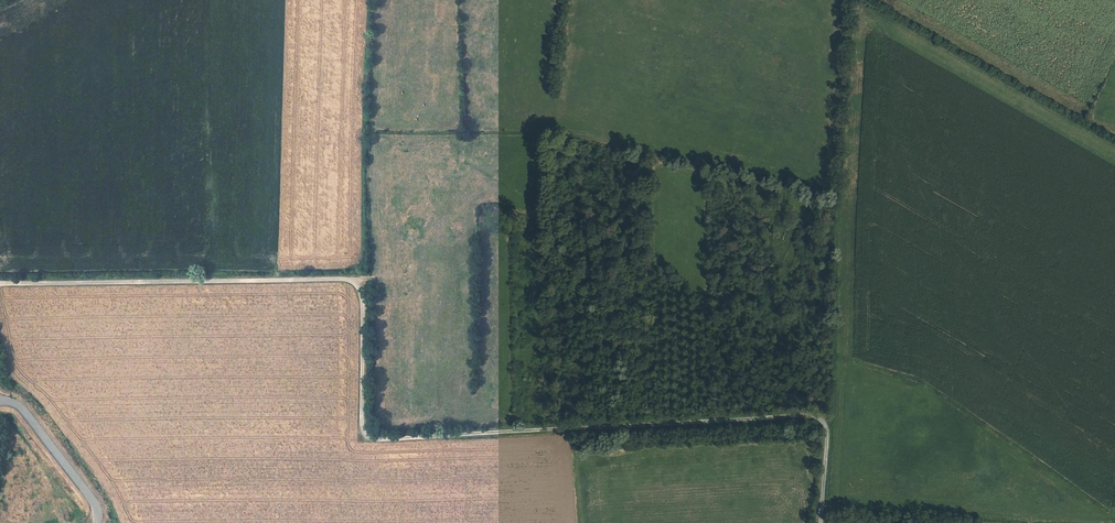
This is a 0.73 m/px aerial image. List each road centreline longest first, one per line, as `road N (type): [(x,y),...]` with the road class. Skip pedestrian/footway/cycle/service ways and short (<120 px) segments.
road 1 (track): [(821,522),(827,432),(809,415),(369,438),(362,428),(362,303),(348,281),(0,282)]

